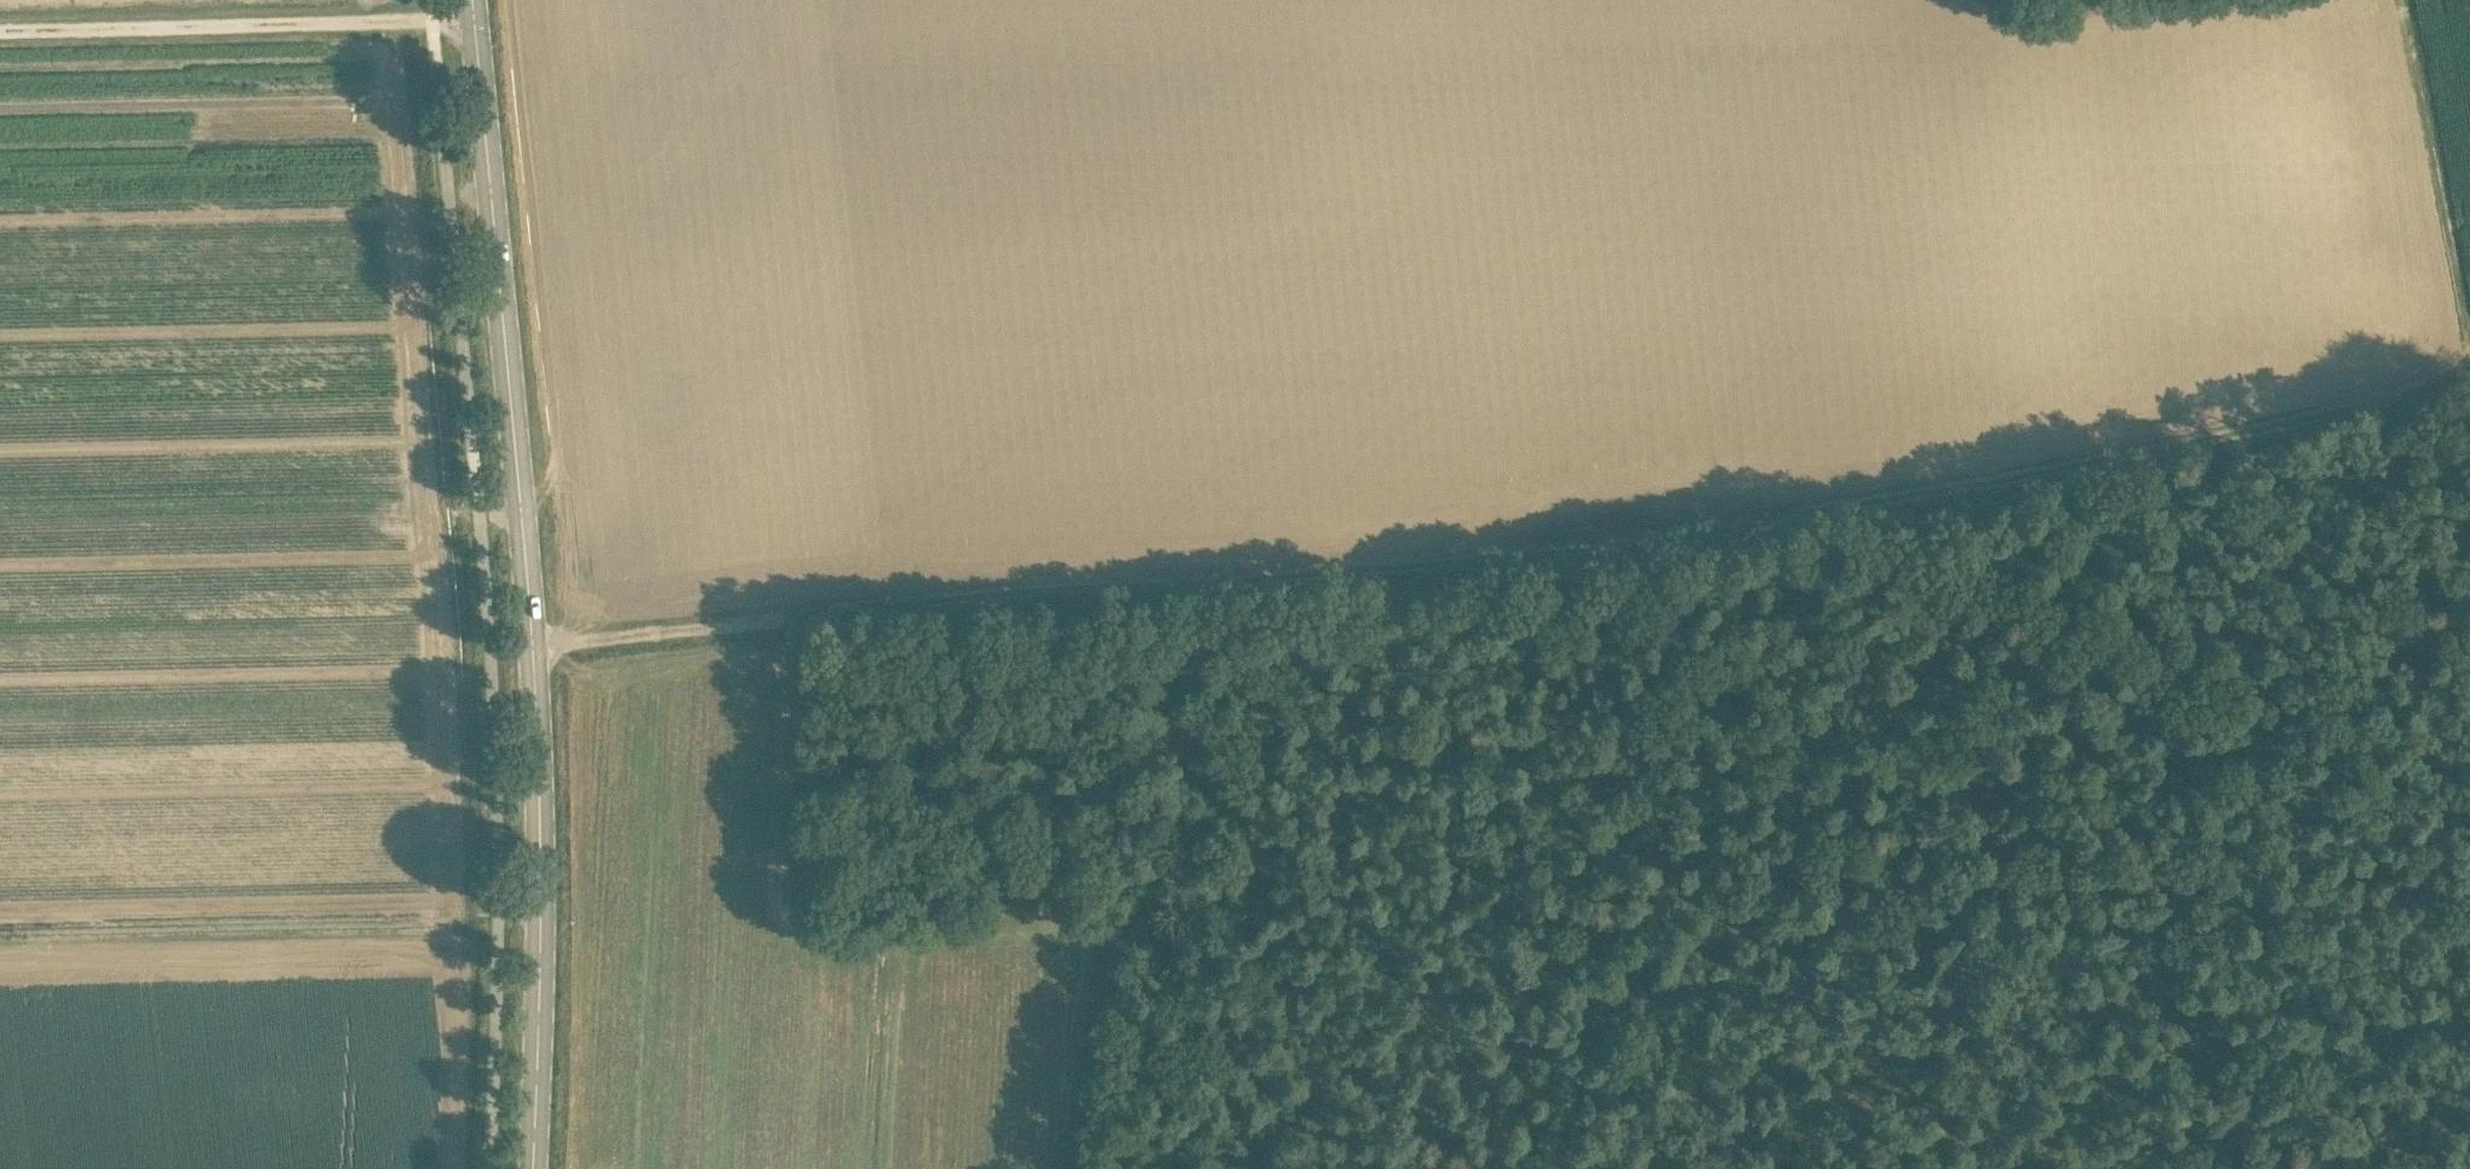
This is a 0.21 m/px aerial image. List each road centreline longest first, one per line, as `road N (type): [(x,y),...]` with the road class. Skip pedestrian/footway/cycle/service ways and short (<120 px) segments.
road 1 (track): [(534,650),(1661,528),(2036,468),(2469,382)]
road 2 (track): [(2095,1168),(2384,968),(2257,770),(2202,783),(2023,867),(1841,982),(1648,1168)]
road 3 (secondary): [(534,1168),(541,994),(534,650),(471,0)]
road 4 (track): [(0,31),(473,23)]
road 5 (track): [(2469,270),(2406,0)]

